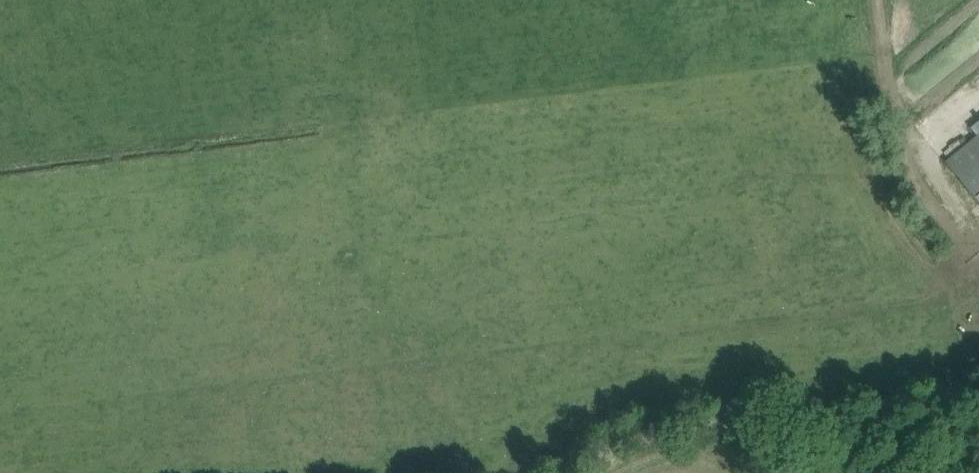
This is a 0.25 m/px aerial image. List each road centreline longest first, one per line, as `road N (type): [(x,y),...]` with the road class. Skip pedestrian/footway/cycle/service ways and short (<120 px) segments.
road 1 (track): [(572,472),(636,434),(672,427),(801,430),(978,394)]

